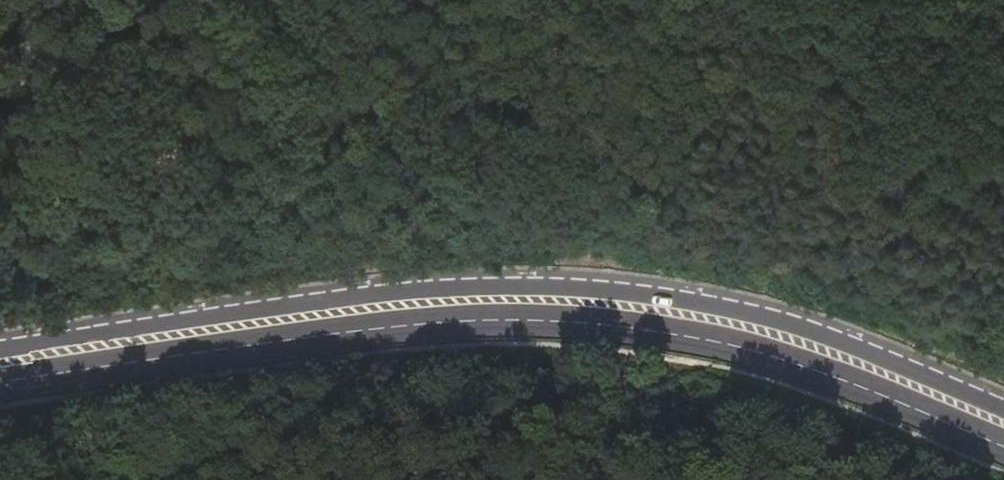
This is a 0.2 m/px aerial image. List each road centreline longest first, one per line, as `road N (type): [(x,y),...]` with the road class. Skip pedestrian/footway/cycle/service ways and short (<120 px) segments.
road 1 (secondary): [(0,382),(409,324),(519,319),(686,336),(766,357),(1003,450)]
road 2 (secondary): [(1003,411),(790,324),(687,300),(563,286),(411,290),(0,348)]

